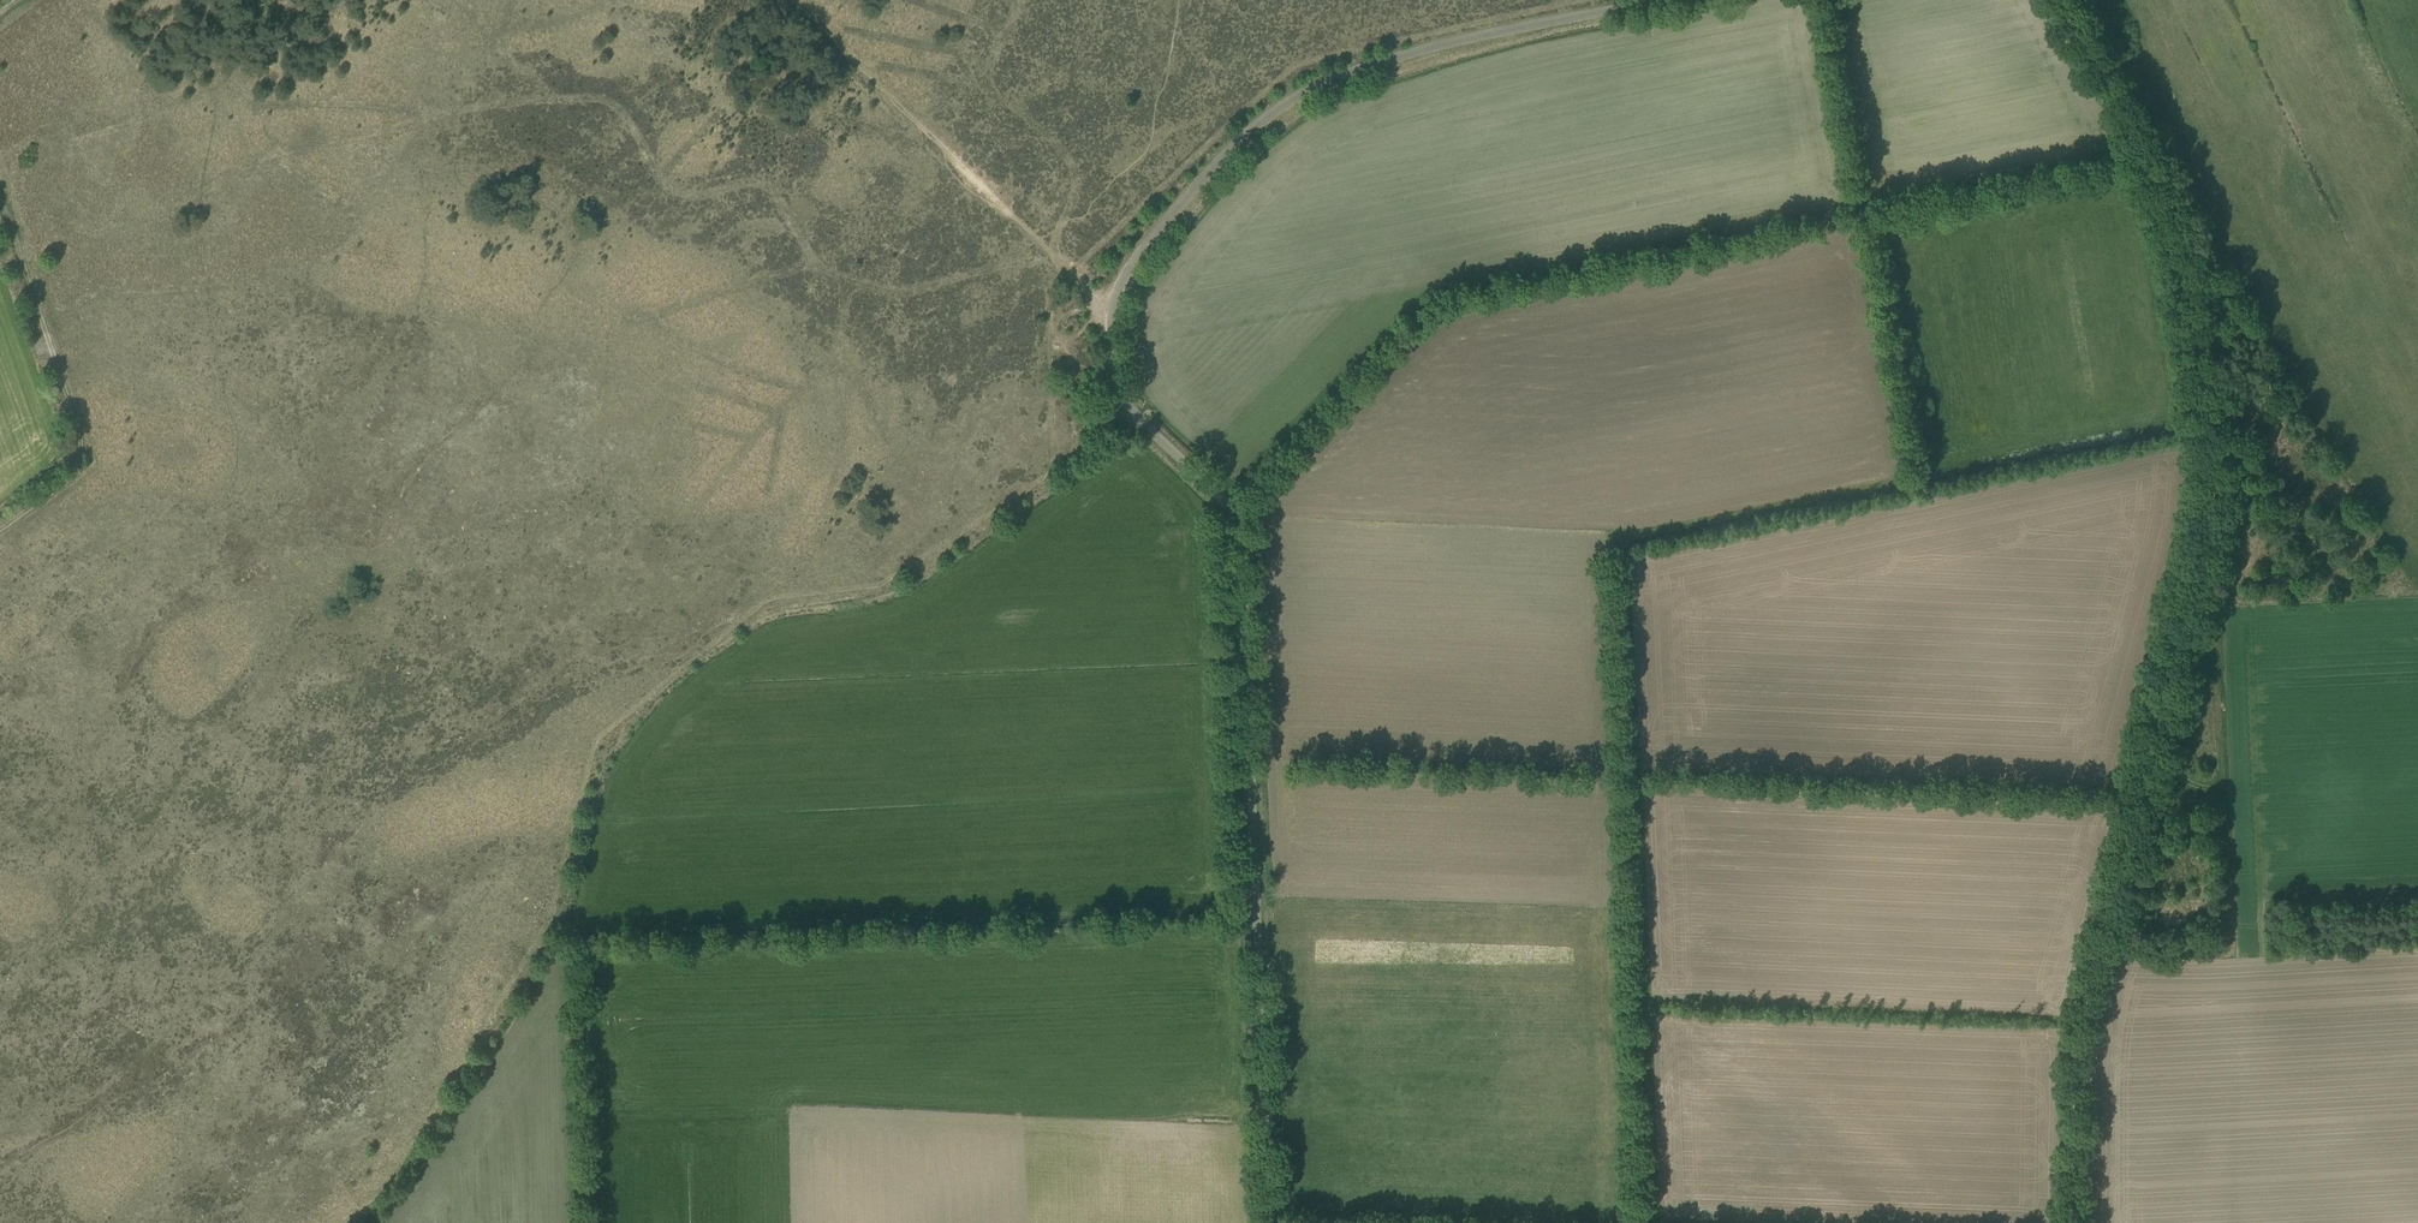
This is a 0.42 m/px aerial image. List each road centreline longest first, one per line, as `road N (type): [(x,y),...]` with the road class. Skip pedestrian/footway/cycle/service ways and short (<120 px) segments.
road 1 (unclassified): [(1265,1222),(1241,571),(1219,507),(1138,435),(1111,392),(1109,294),(1231,141),(1290,98),(1365,63),(1661,0)]
road 2 (track): [(2065,0),(2185,233),(2215,460),(2207,528),(2080,1024),(2073,1222)]
road 3 (track): [(0,522),(69,470),(0,215)]

